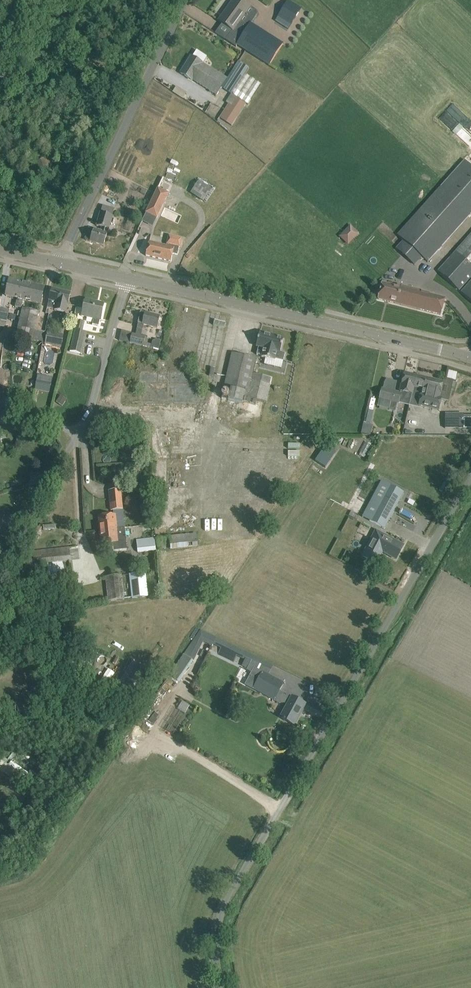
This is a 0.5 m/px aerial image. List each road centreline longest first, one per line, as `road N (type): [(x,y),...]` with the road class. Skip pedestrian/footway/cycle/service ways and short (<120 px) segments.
road 1 (unclassified): [(220,987),(214,957),(225,902),(470,475)]
road 2 (tertiary): [(470,359),(132,280)]
road 3 (unclassified): [(63,264),(190,0)]
road 4 (unclassified): [(0,556),(87,427)]
road 5 (unclassified): [(132,280),(87,427)]

